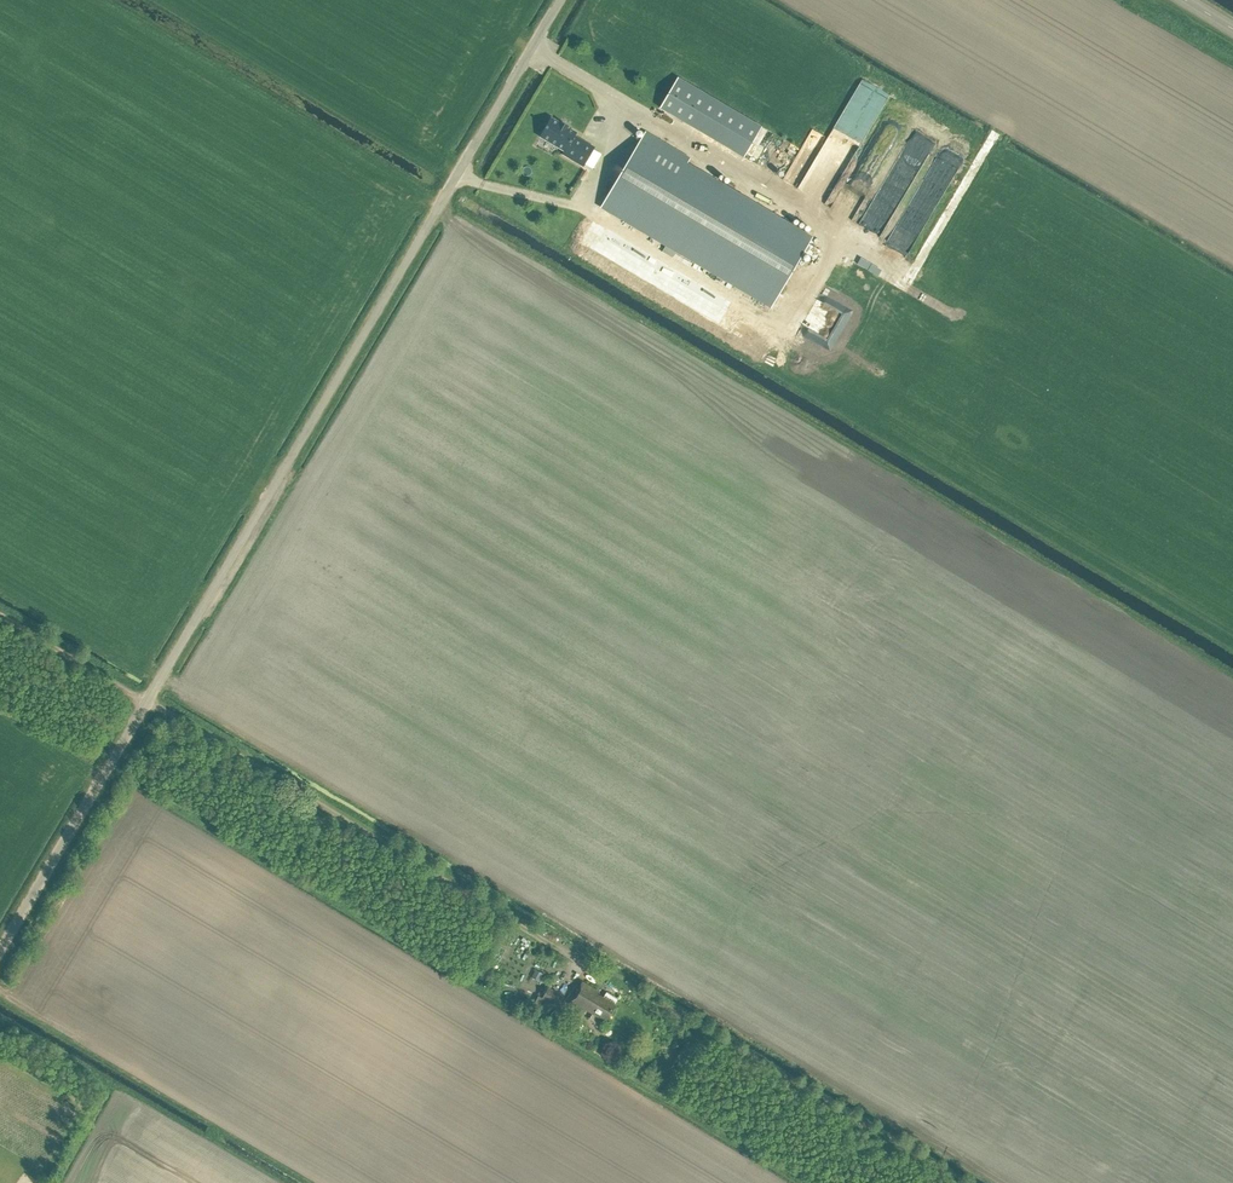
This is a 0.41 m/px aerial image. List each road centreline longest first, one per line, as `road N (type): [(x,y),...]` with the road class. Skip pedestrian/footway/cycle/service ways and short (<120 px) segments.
road 1 (unclassified): [(0,951),(562,0)]
road 2 (track): [(442,202),(1232,678)]
road 3 (track): [(0,615),(576,957)]

